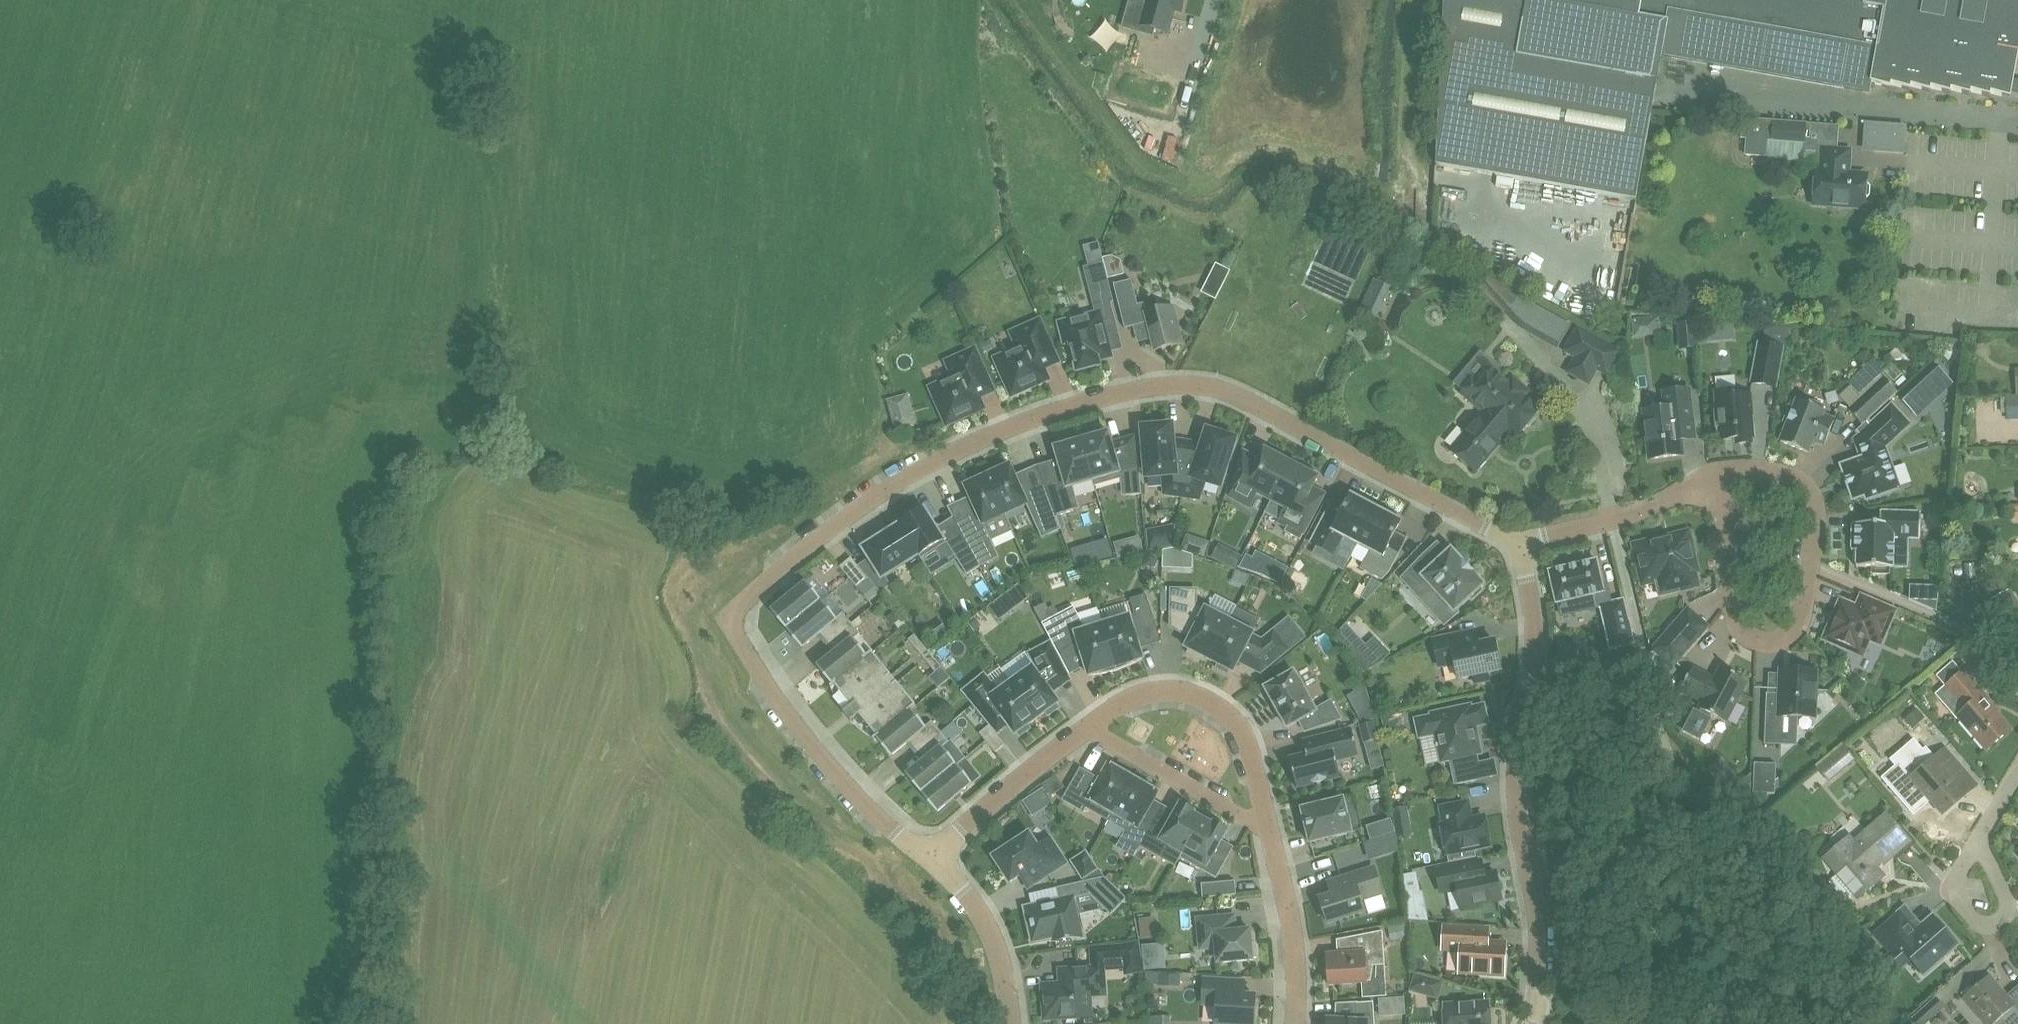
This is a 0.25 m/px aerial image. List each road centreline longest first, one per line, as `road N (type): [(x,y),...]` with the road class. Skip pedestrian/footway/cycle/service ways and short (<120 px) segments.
road 1 (residential): [(1517,544),(1257,405),(1199,385),(1168,385),(1027,419),(911,475),(851,512),(724,619)]
road 2 (residential): [(1533,1023),(1539,920),(1516,788),(1536,636),(1517,544)]
road 3 (unclassified): [(2017,118),(1662,95)]
road 4 (residential): [(931,862),(821,756),(724,619)]
road 5 (residential): [(1811,567),(1801,621),(1766,646),(1732,609),(1729,508),(1706,481)]
road 6 (residential): [(1266,820),(1245,734),(1209,702),(1144,693),(1093,722)]
road 7 (residential): [(1093,722),(931,862)]
road 8 (residential): [(1293,1023),(1294,970),(1266,820)]
road 9 (residential): [(1614,521),(1597,430),(1533,338)]
road 10 (residential): [(1266,820),(1105,739),(1093,722)]
road 11 (residential): [(1980,839),(1961,888),(1969,916),(1990,926),(2010,908),(1989,858)]
road 12 (residential): [(1010,1023),(1003,970),(983,922),(931,862)]
road 13 (residential): [(1706,481),(1775,475),(1806,489),(1817,508),(1811,567)]

